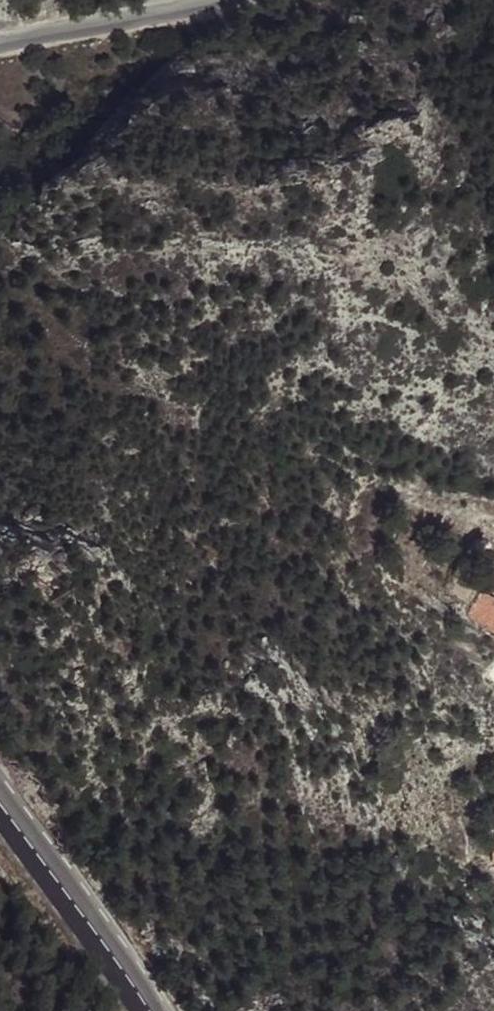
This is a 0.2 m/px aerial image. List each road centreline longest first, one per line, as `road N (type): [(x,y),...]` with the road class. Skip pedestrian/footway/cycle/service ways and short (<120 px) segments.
road 1 (tertiary): [(0,800),(151,1010)]
road 2 (unclassified): [(0,47),(234,0)]

